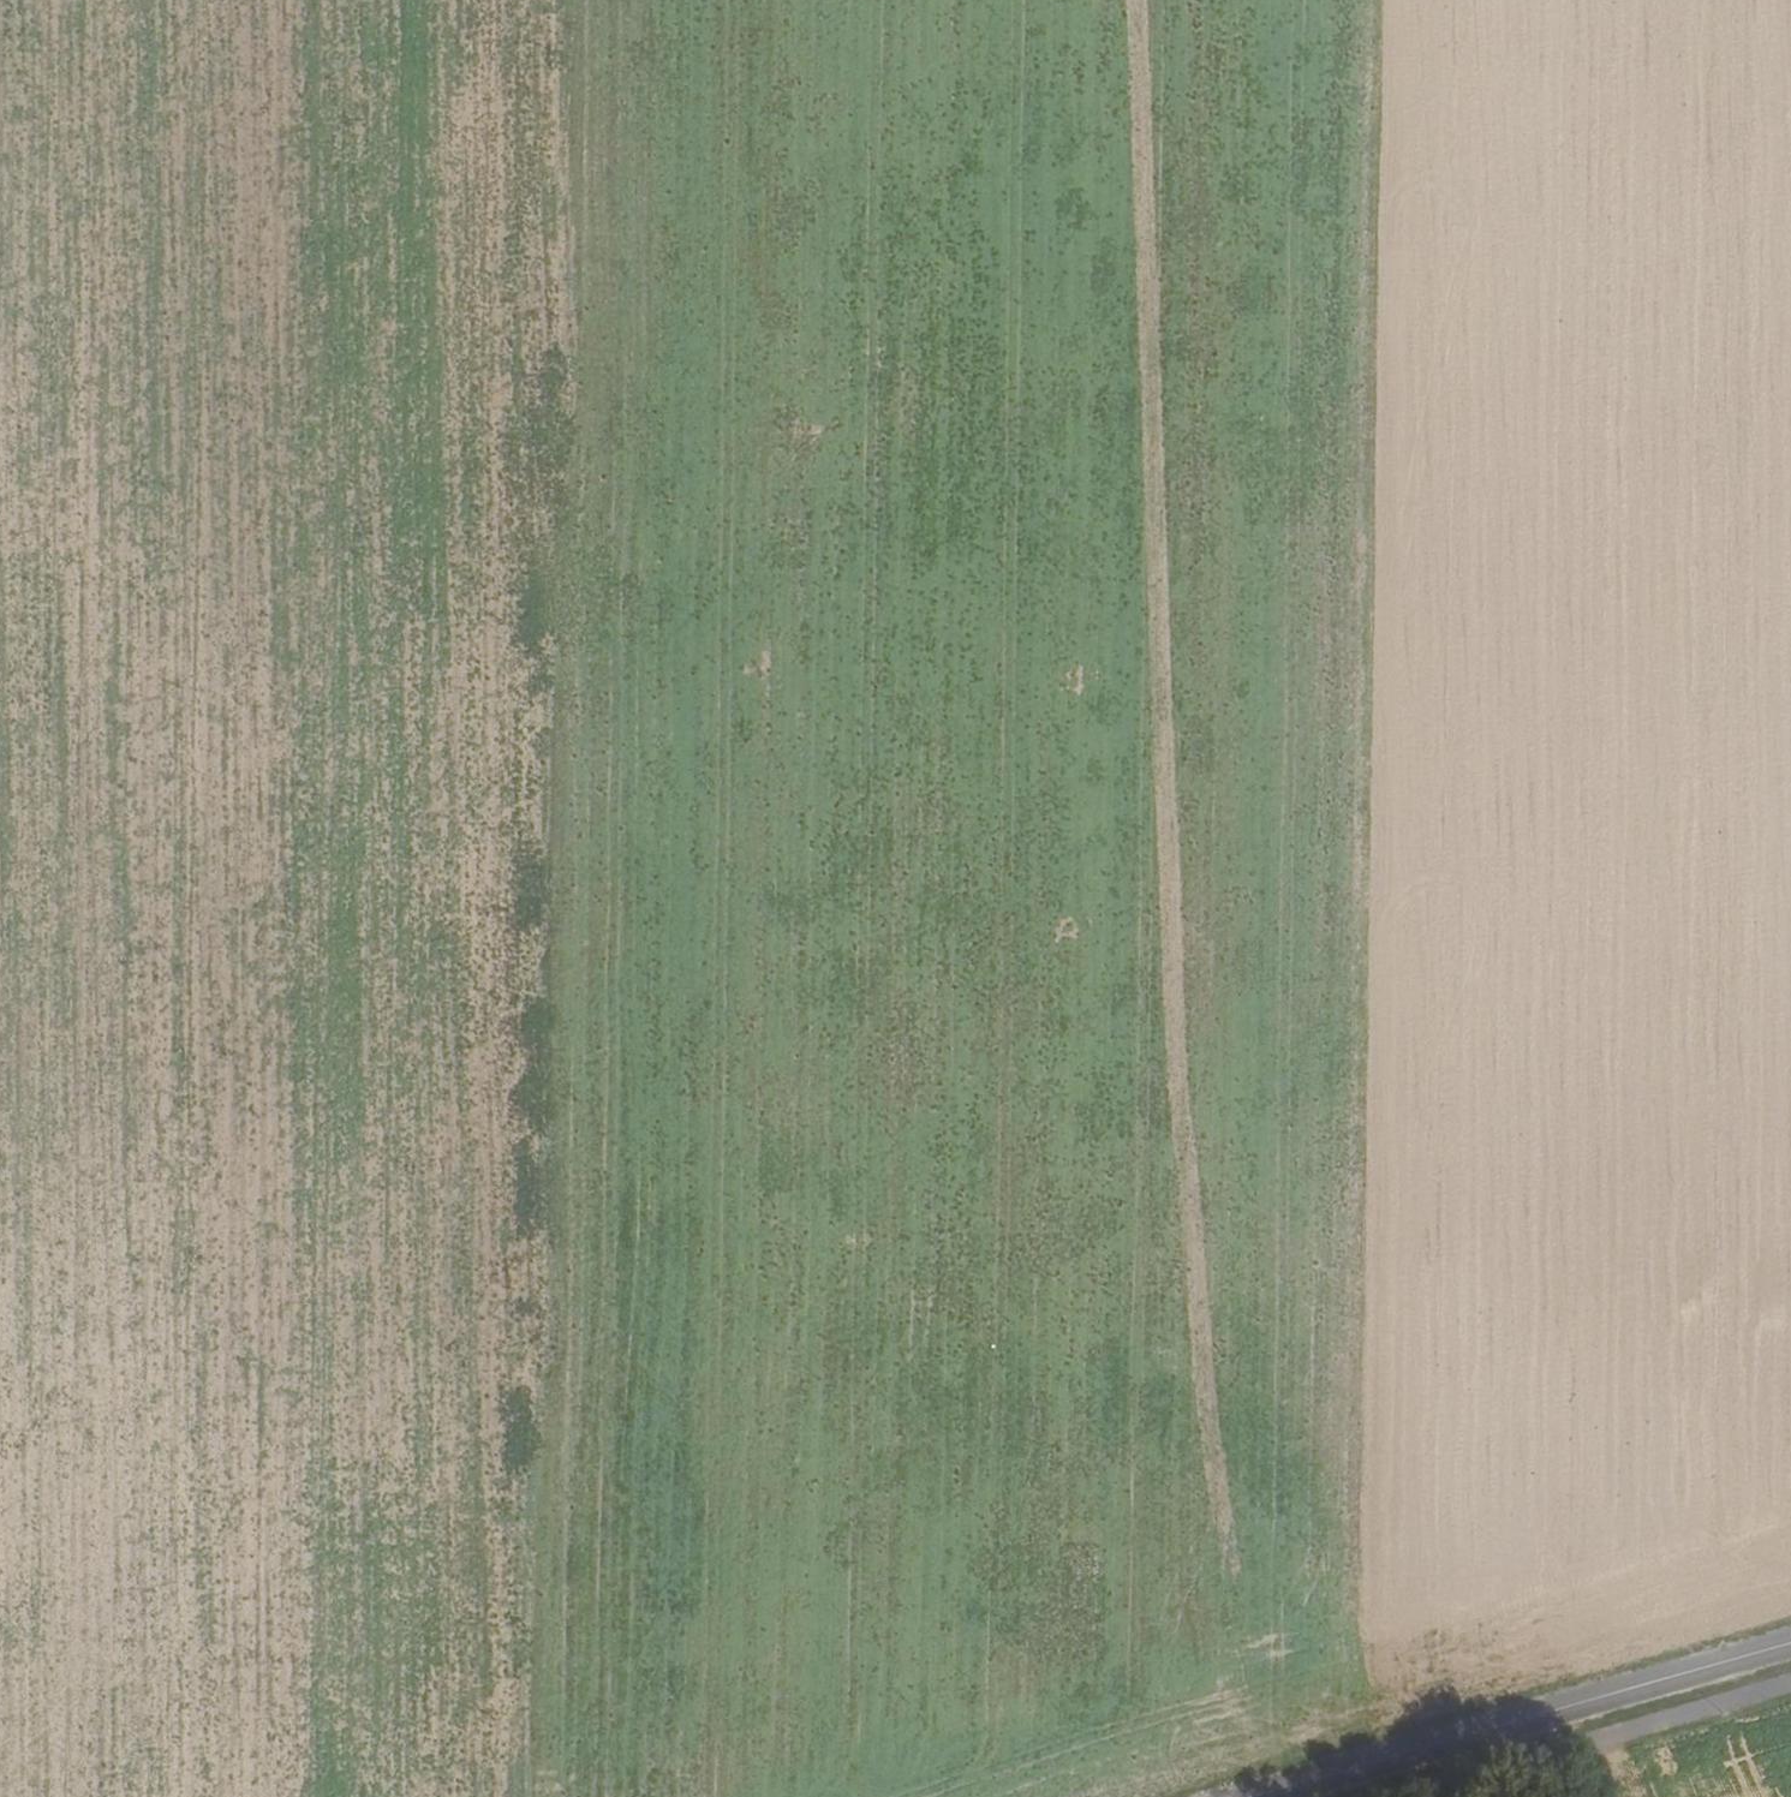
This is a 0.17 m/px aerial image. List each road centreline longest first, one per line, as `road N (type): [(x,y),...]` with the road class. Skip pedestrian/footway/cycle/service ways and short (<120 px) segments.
road 1 (tertiary): [(1790,1647),(1258,1796)]

